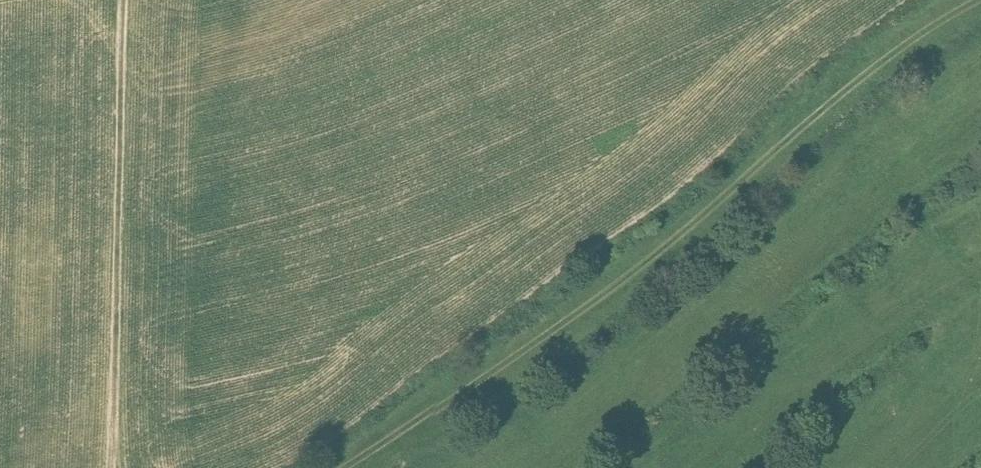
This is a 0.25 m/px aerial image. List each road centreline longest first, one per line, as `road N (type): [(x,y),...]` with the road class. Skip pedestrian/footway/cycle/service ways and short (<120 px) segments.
road 1 (track): [(111,467),(122,0)]

